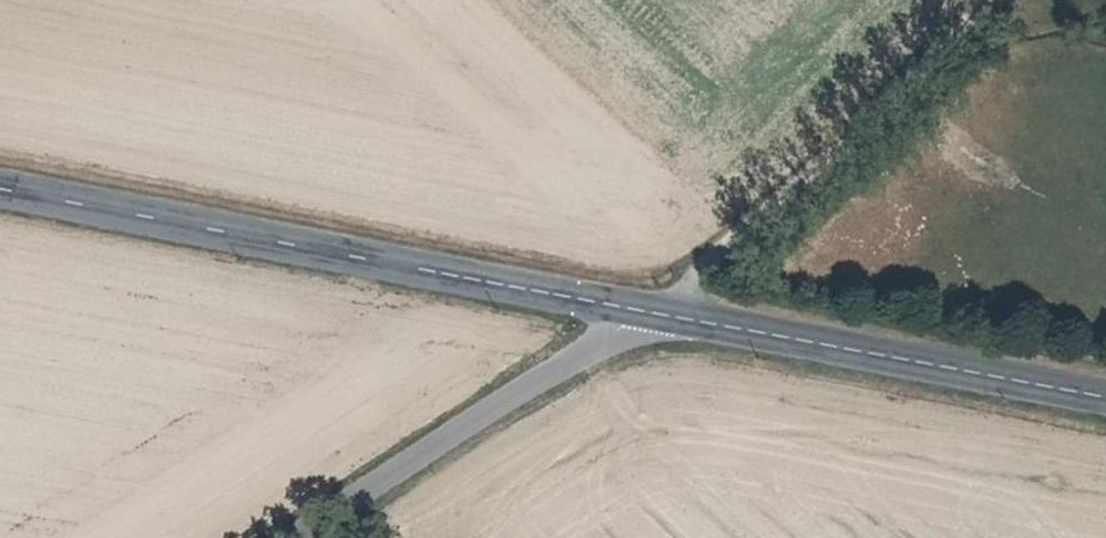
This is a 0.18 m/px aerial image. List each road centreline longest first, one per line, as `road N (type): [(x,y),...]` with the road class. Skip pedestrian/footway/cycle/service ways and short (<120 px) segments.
road 1 (secondary): [(0,187),(647,310)]
road 2 (secondary): [(647,310),(1105,403)]
road 3 (track): [(647,310),(687,286),(923,68),(983,0)]
road 4 (unclassified): [(304,537),(647,310)]

